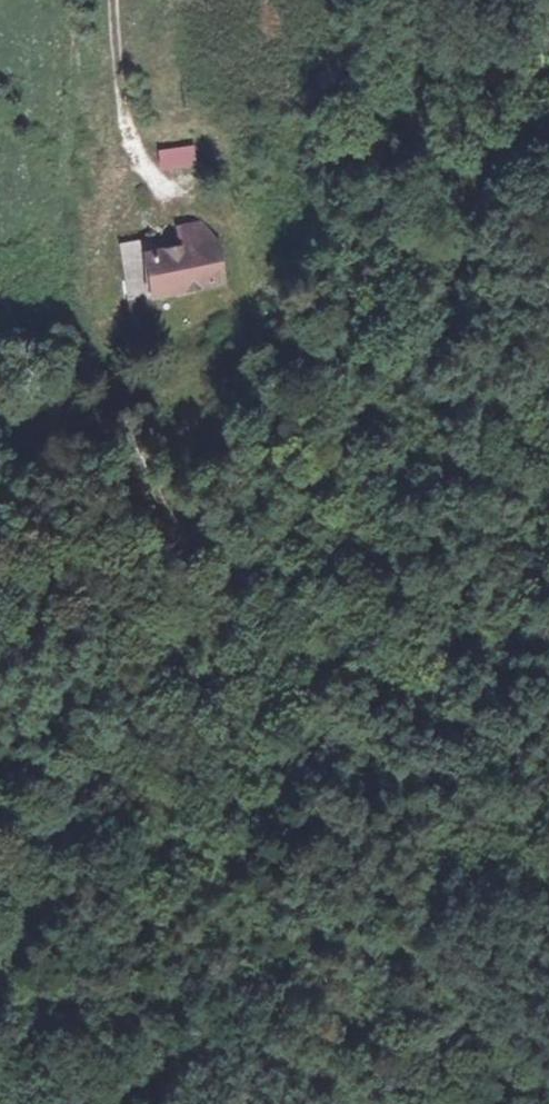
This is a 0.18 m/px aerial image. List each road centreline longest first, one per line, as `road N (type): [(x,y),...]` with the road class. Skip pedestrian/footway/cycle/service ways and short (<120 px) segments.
road 1 (unclassified): [(108,0),(124,139)]

